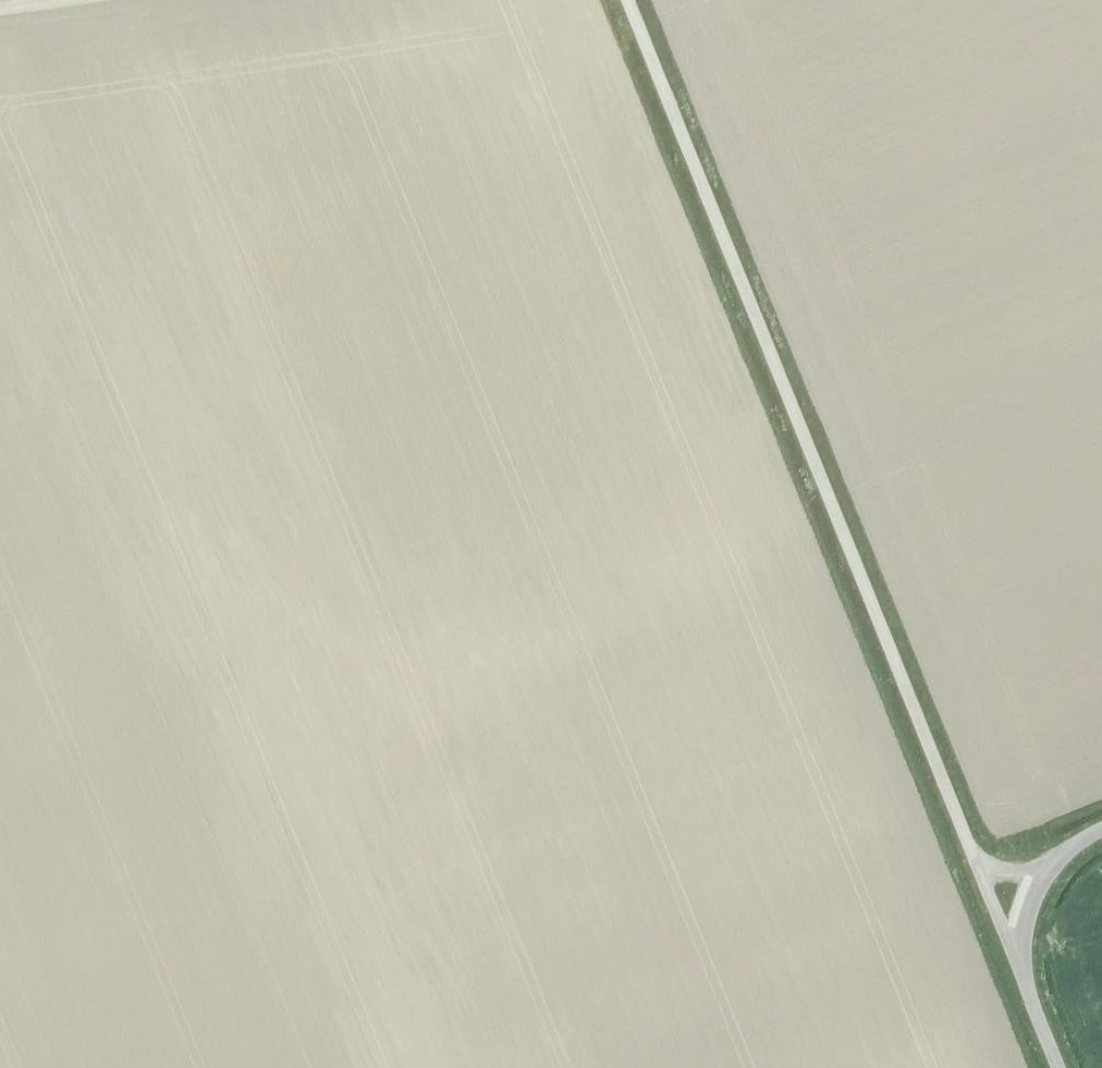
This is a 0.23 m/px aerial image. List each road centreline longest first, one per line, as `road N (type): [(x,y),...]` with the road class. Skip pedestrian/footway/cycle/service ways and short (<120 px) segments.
road 1 (unclassified): [(975,865),(622,0)]

